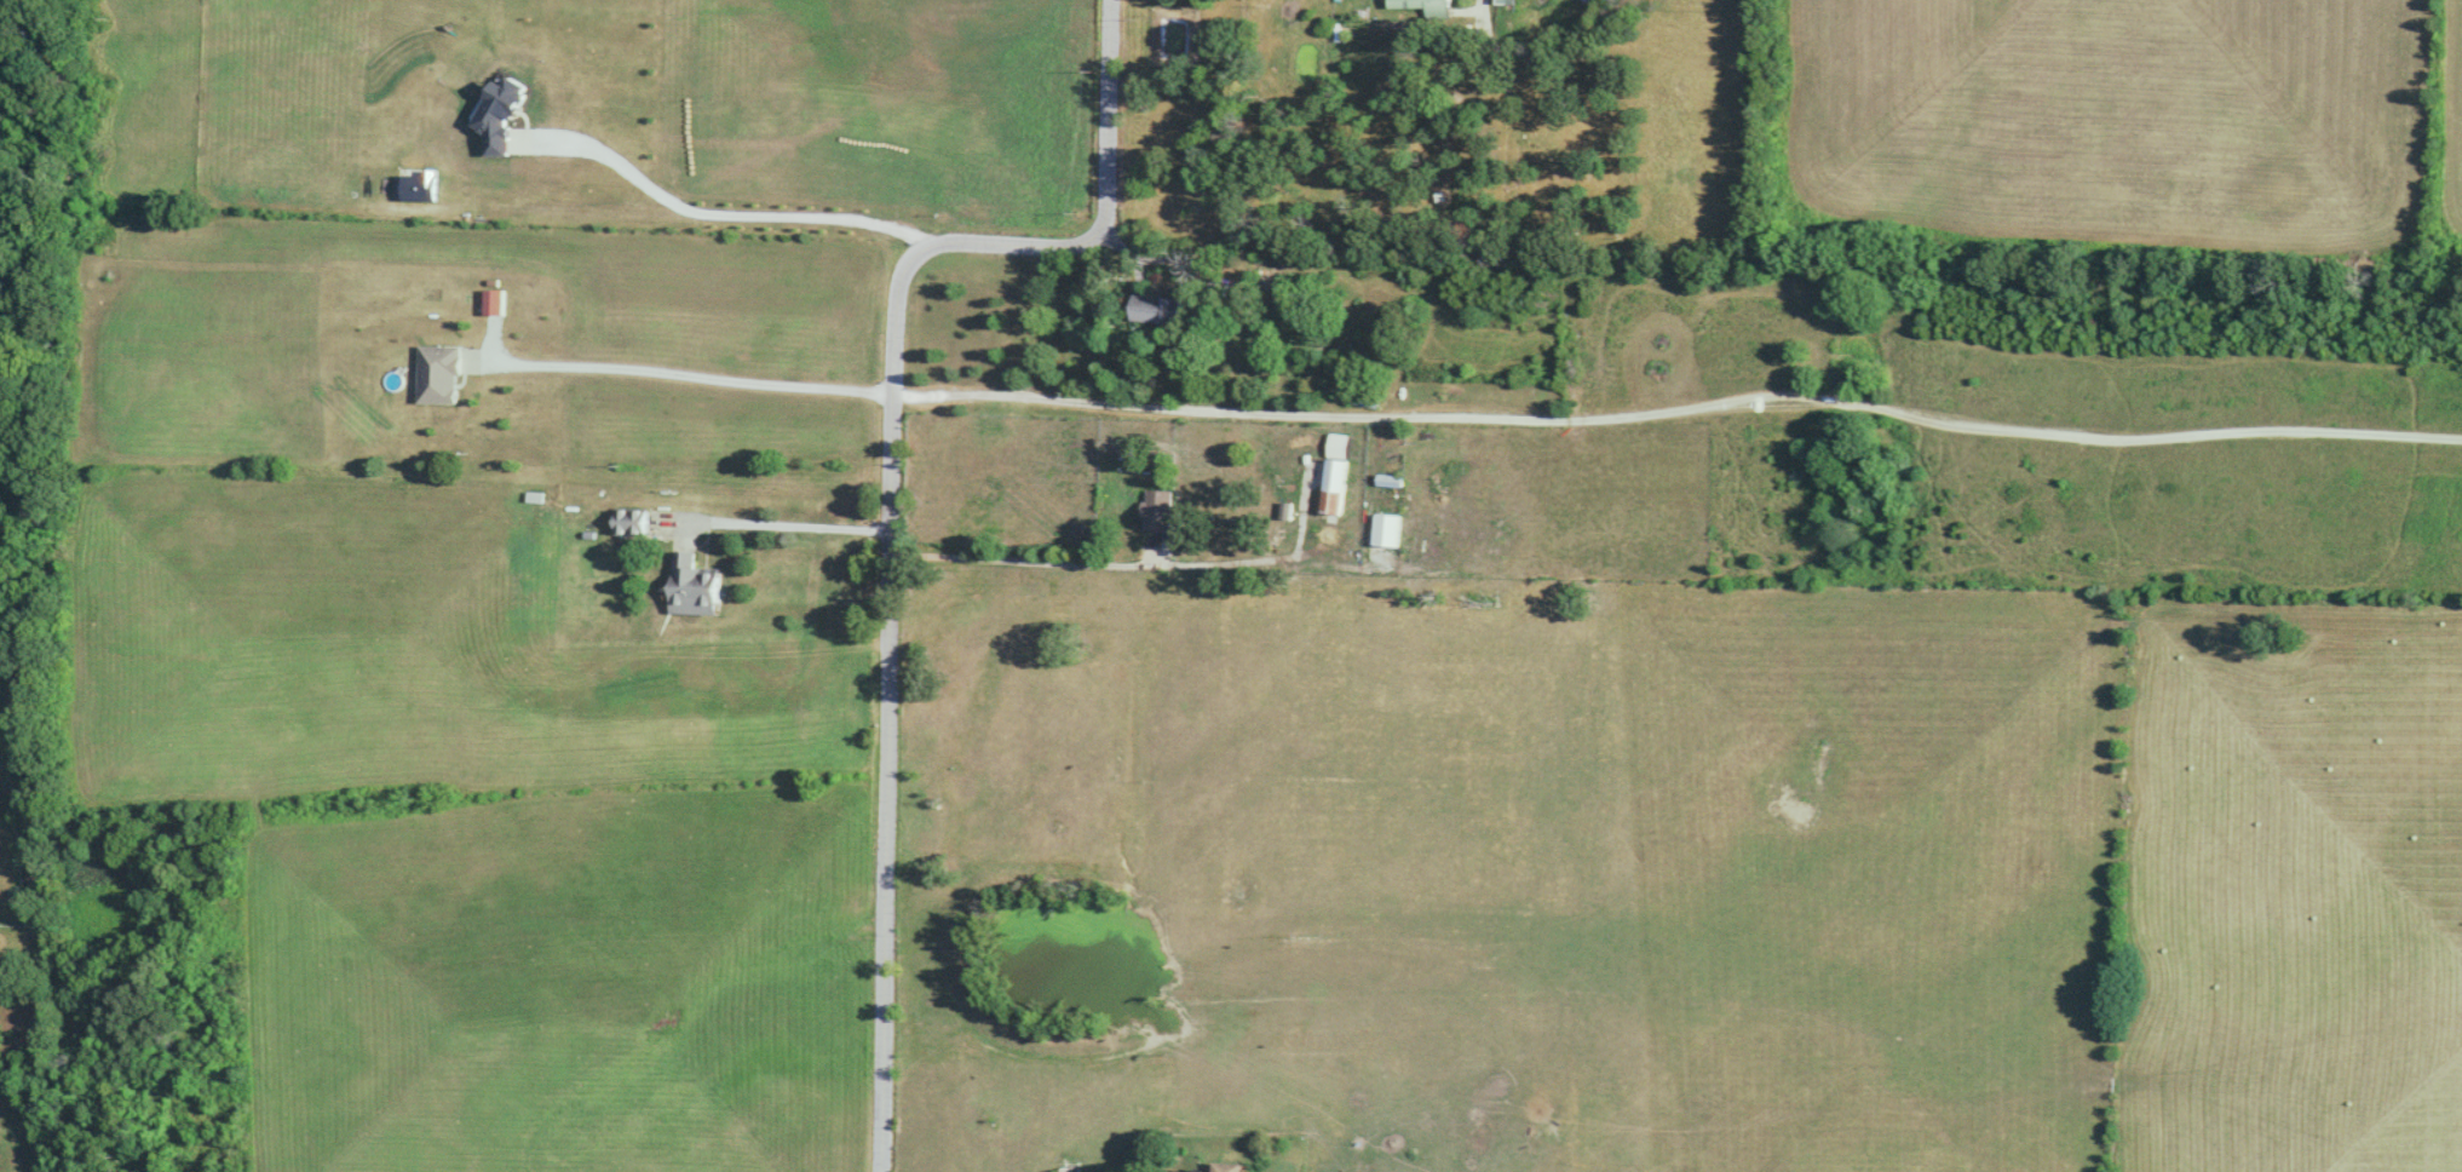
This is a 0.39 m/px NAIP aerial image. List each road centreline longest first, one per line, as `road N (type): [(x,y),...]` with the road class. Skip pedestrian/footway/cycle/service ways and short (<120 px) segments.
road 1 (residential): [(876,1171),(893,303),(924,242),(1077,243),(1106,218),(1109,0)]

